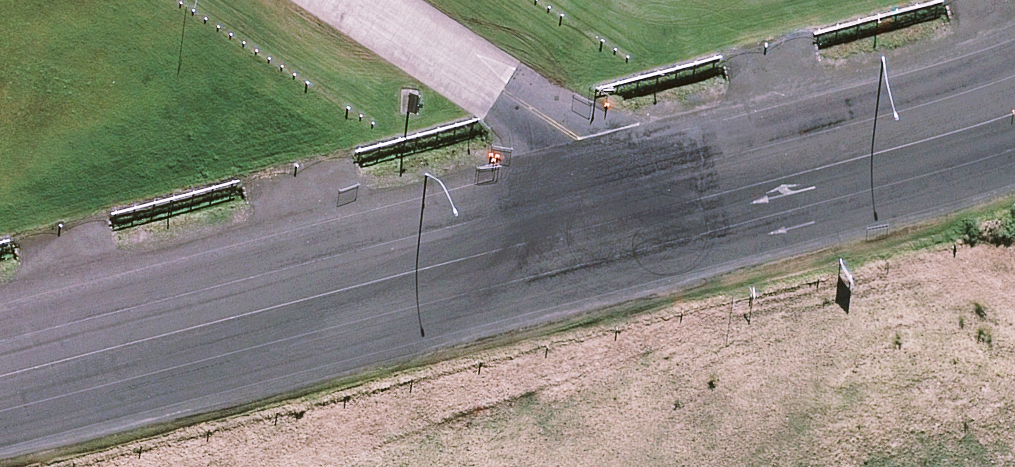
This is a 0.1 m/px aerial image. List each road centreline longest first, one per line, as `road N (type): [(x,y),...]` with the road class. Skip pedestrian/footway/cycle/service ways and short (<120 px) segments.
road 1 (unclassified): [(0,365),(628,214)]
road 2 (unclassified): [(628,214),(1014,103)]
road 3 (unclassified): [(628,214),(583,139),(364,0)]

